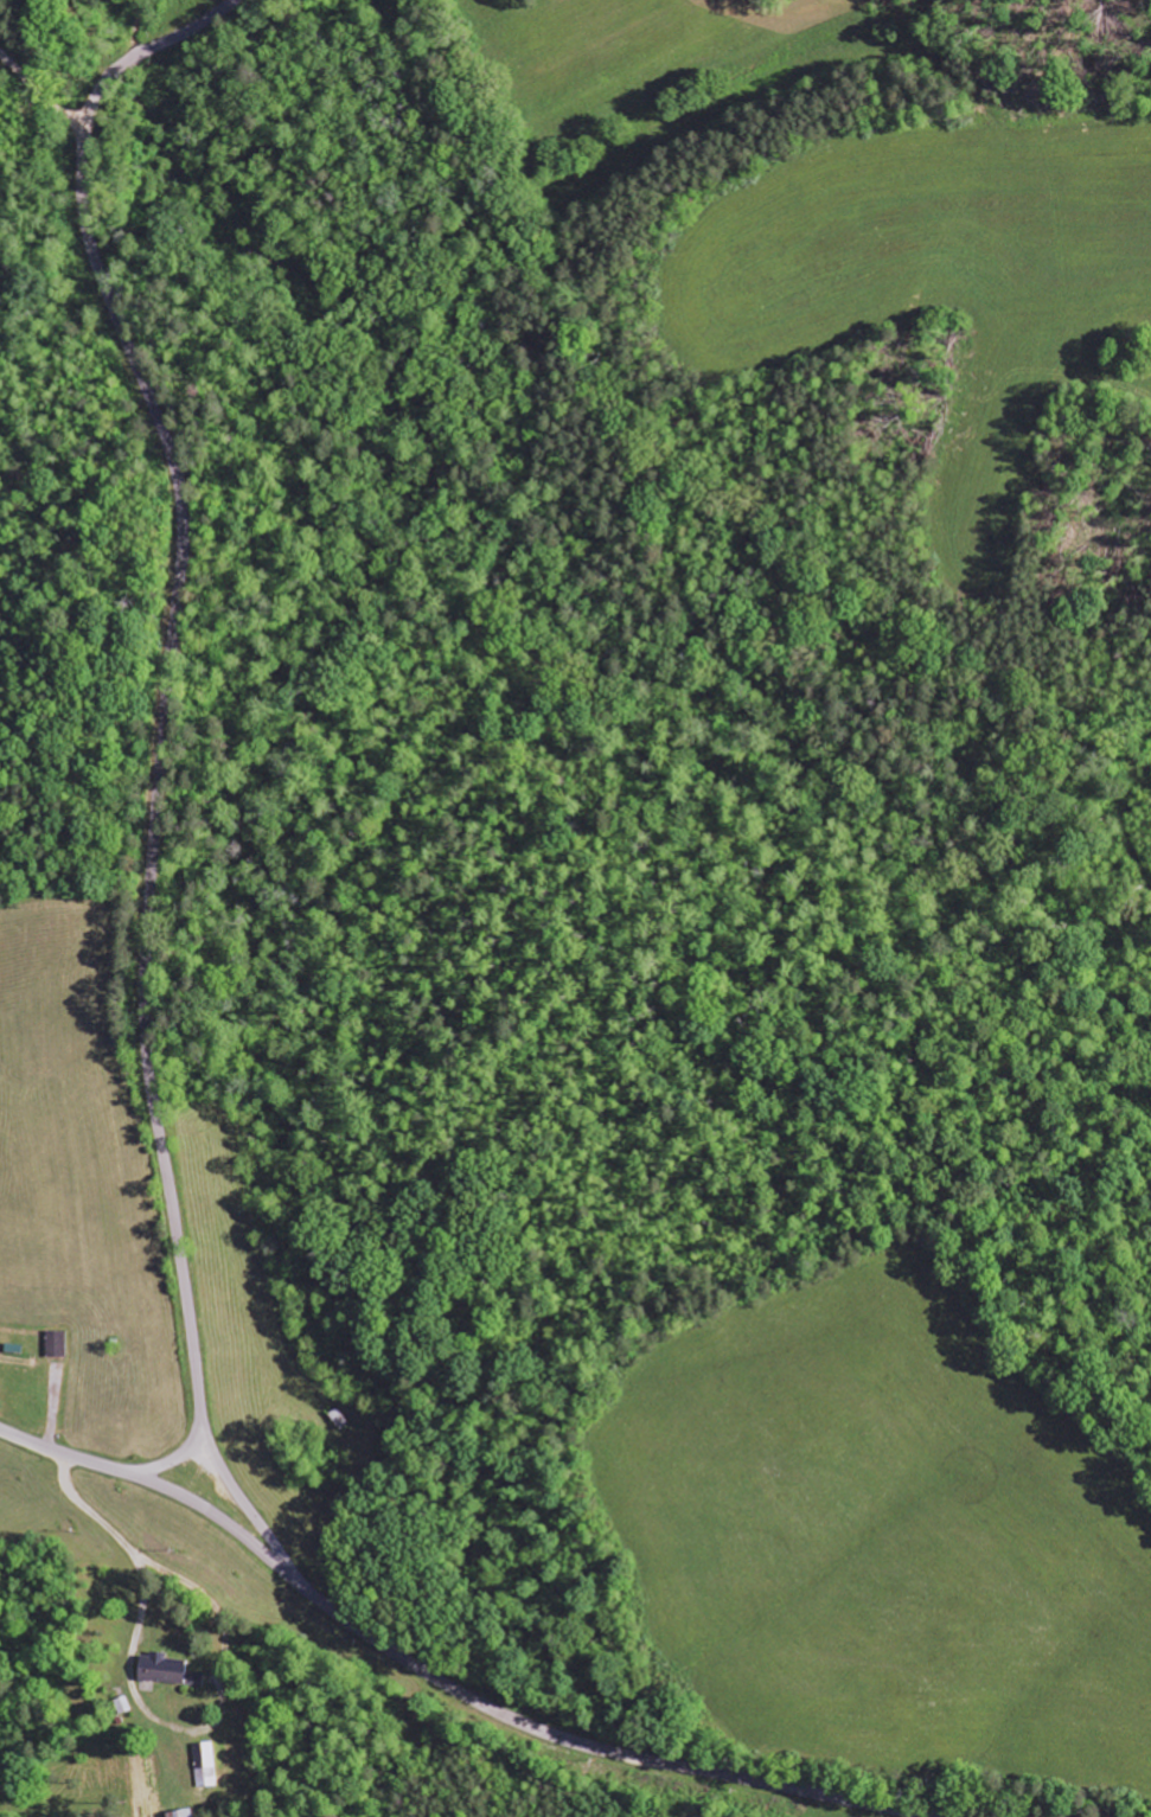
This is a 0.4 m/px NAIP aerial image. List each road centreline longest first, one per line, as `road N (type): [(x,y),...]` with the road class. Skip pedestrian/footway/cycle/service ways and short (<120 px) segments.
road 1 (residential): [(226,0),(119,70),(102,90),(84,139),(82,185),(91,236),(179,490),(184,550),(173,682),(141,951),(143,1028),(199,1403),(223,1474),(298,1584)]
road 2 (residential): [(936,1816),(551,1733),(452,1688),(363,1631),(180,1495),(0,1430)]

